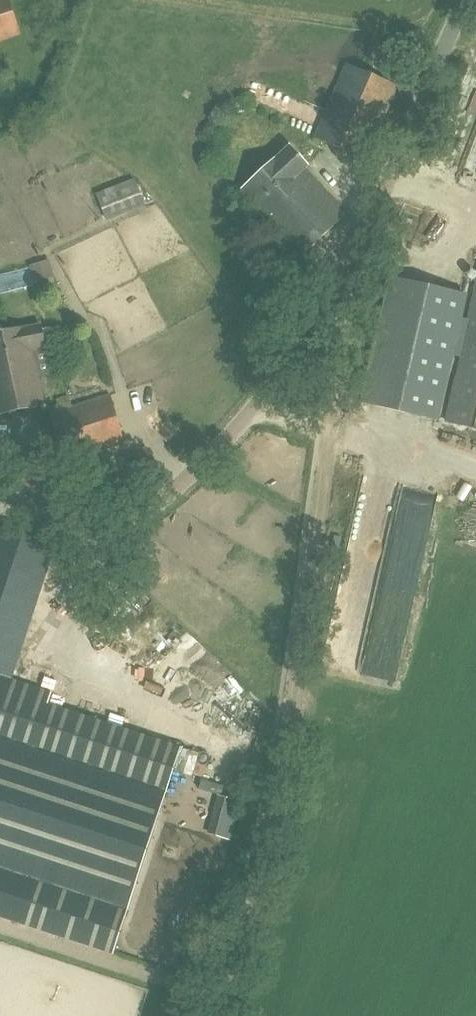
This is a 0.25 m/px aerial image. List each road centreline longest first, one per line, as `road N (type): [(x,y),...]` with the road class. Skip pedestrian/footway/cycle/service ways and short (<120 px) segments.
road 1 (unclassified): [(0,463),(76,533),(97,538),(138,529),(227,437),(343,275),(469,0)]
road 2 (track): [(343,275),(350,299),(294,692),(227,1015)]

